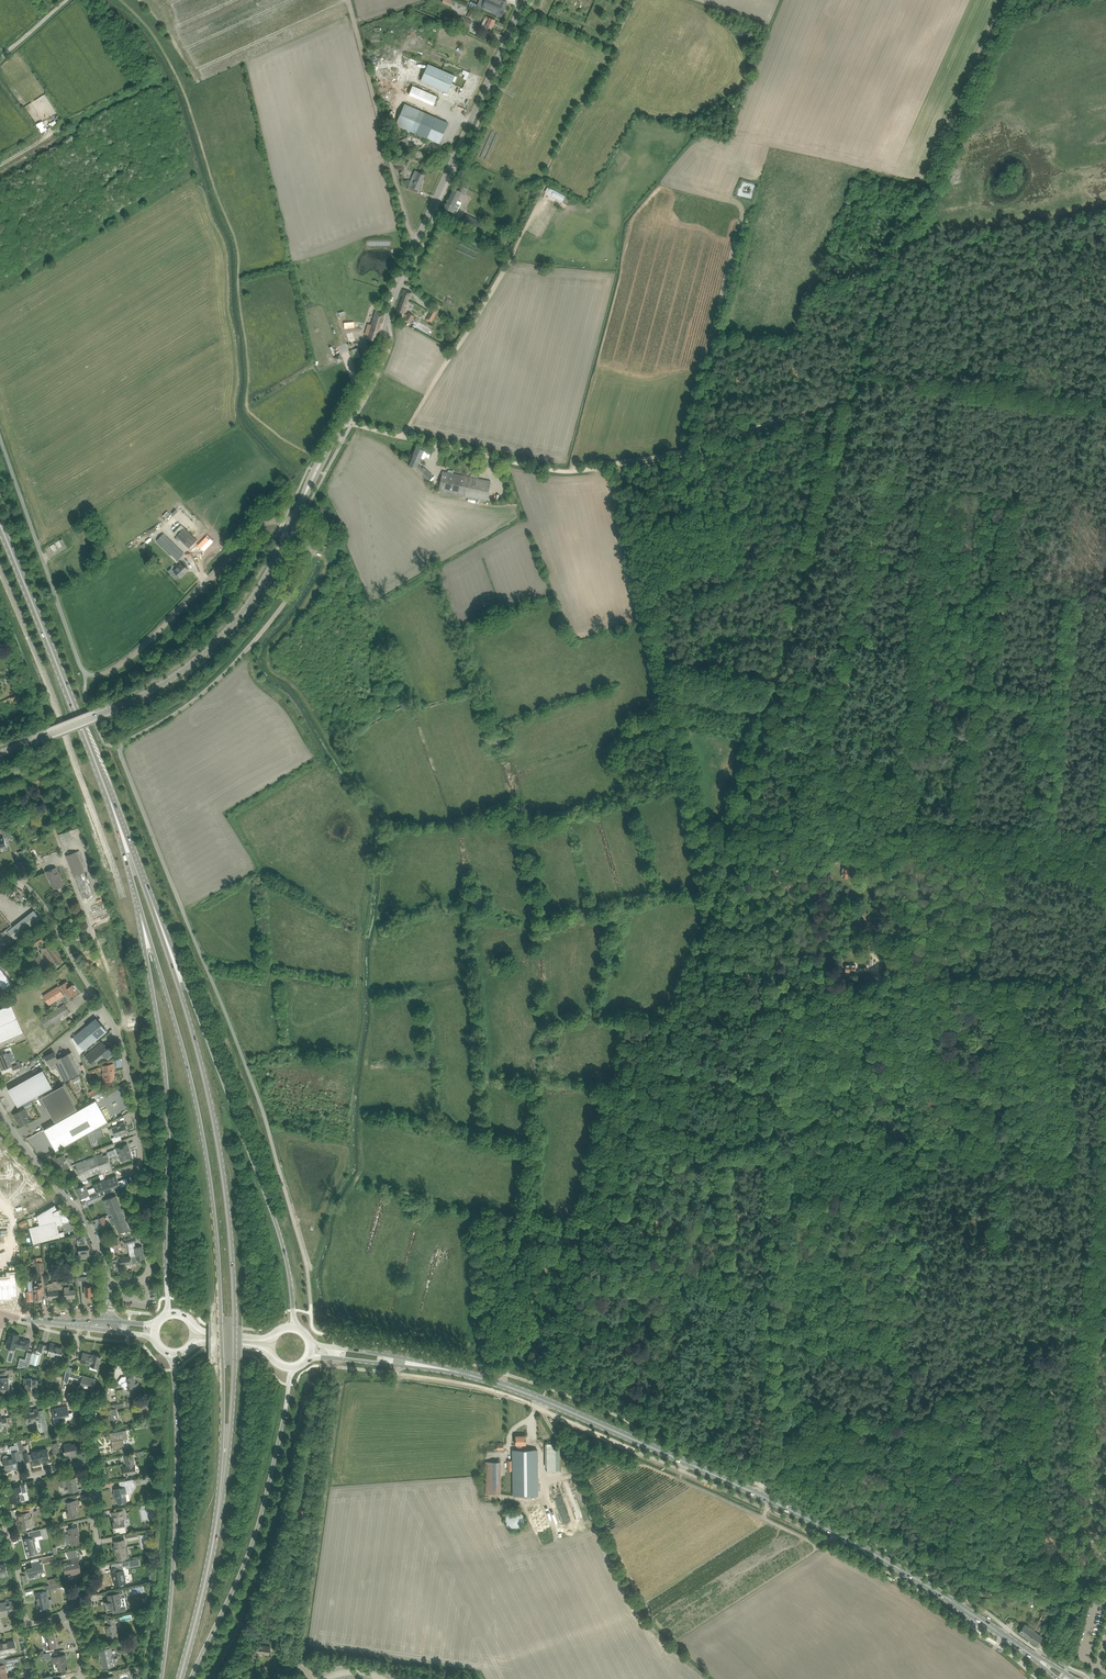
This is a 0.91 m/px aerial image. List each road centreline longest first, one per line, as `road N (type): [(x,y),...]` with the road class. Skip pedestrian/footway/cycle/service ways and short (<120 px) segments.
road 1 (track): [(573,1238),(602,1194),(699,957),(855,401)]
road 2 (primary): [(141,910),(209,1164),(219,1263),(222,1481)]
road 3 (primary): [(222,1481),(235,1359),(231,1219),(198,1043),(158,919)]
road 4 (track): [(309,468),(265,436),(251,412),(239,249),(186,90),(154,36),(118,0)]
road 5 (unclassified): [(291,526),(267,521),(149,642),(91,676),(78,660),(0,440)]
road 6 (unclassified): [(109,1284),(141,1281),(149,1271),(137,1119),(121,1041),(43,903),(0,873)]
road 7 (track): [(769,1294),(771,1154),(862,994),(919,984),(920,886)]
road 8 (tertiary): [(345,422),(527,0)]
road 9 (primary): [(294,1327),(282,1236),(158,919)]
road 10 (primary): [(141,910),(165,1057),(168,1316)]
road 11 (track): [(1018,0),(881,297),(864,364)]
road 12 (track): [(1070,1592),(1105,1222)]
road 13 (track): [(855,401),(590,469),(557,472),(498,457)]
road 14 (tertiary): [(43,736),(136,699),(194,661),(252,598),(291,526)]
road 15 (primary): [(189,1678),(245,1556),(293,1368)]
road 16 (primary): [(171,1355),(175,1558),(159,1678)]
road 17 (unclassified): [(121,746),(203,694),(292,594),(310,555),(291,526)]
road 18 (primary): [(106,788),(0,524)]
road 19 (primary): [(759,1495),(503,1385)]
road 20 (track): [(351,0),(410,231),(418,240)]
road 21 (track): [(864,364),(1101,398)]
road 22 (primary): [(955,1604),(759,1495)]
road 23 (tertiary): [(109,1284),(91,1232),(0,1115)]
road 24 (primary): [(181,1678),(222,1481)]
road 25 (primary): [(503,1385),(334,1348)]
road 26 (primary): [(333,1359),(503,1385)]
road 27 (residential): [(61,1614),(92,1577),(93,1461)]
road 28 (unclassified): [(498,457),(345,422)]
road 29 (track): [(573,1238),(555,1259),(506,1373)]
road 30 (primary): [(158,919),(106,788)]
road 31 (primary): [(294,1327),(265,1340),(200,1332),(183,1316),(168,1316)]
road 32 (primary): [(171,1355),(200,1343),(266,1350),(293,1368)]
road 33 (primary): [(106,788),(141,910)]
road 34 (residential): [(28,1625),(0,1505)]

